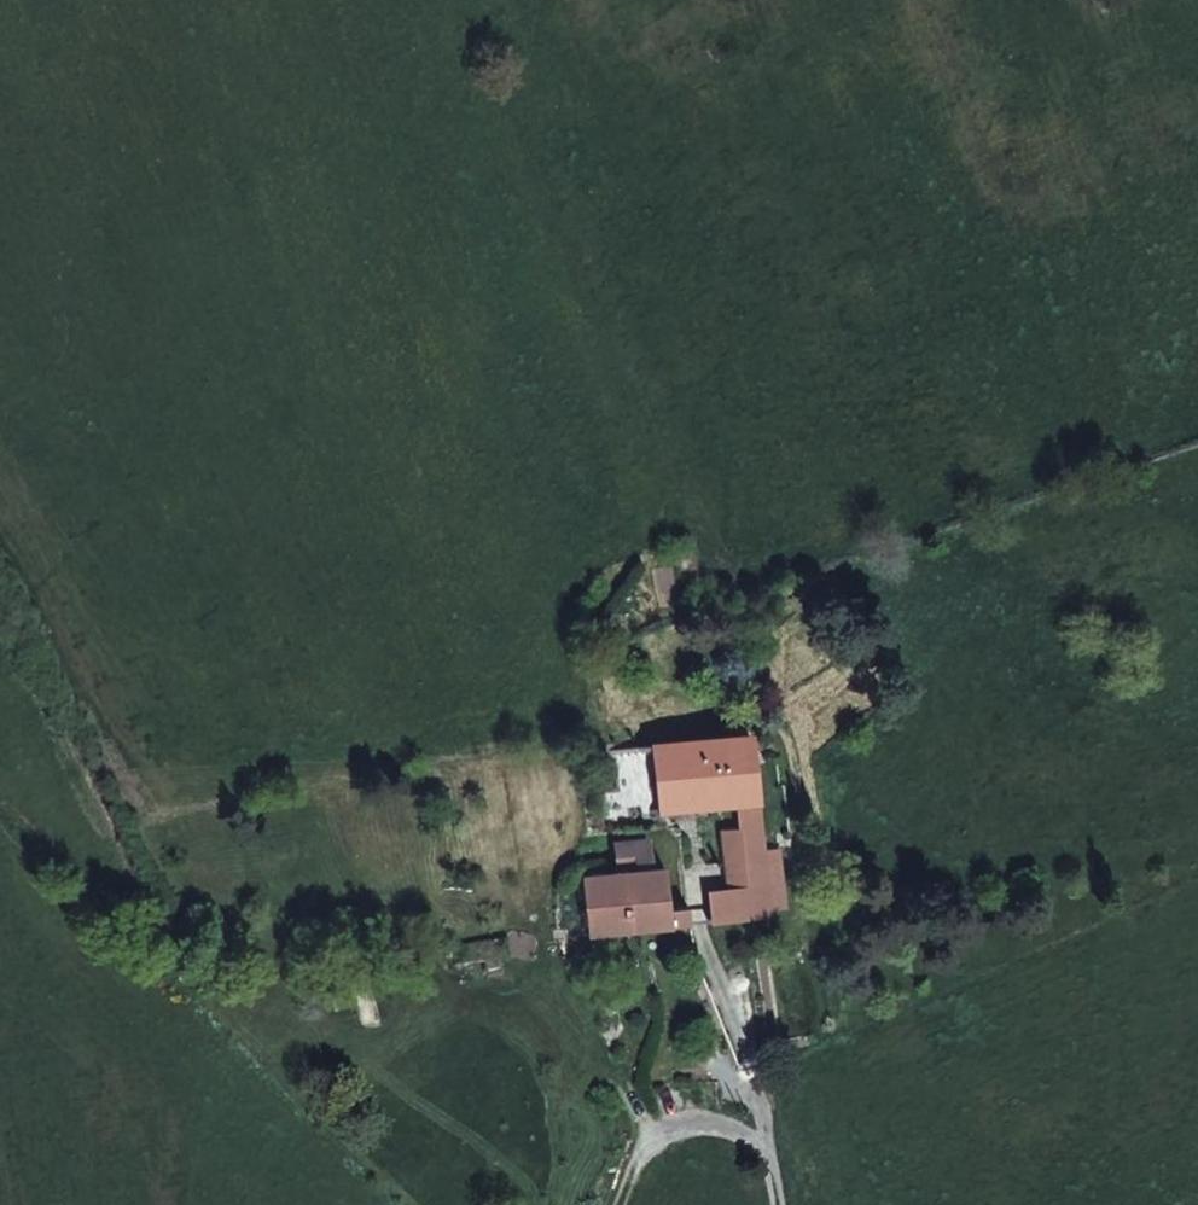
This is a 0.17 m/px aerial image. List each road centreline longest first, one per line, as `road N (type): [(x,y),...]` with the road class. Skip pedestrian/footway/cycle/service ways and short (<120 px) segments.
road 1 (unknown): [(781,1204),(757,1145),(729,1128),(672,1135),(636,1170)]

